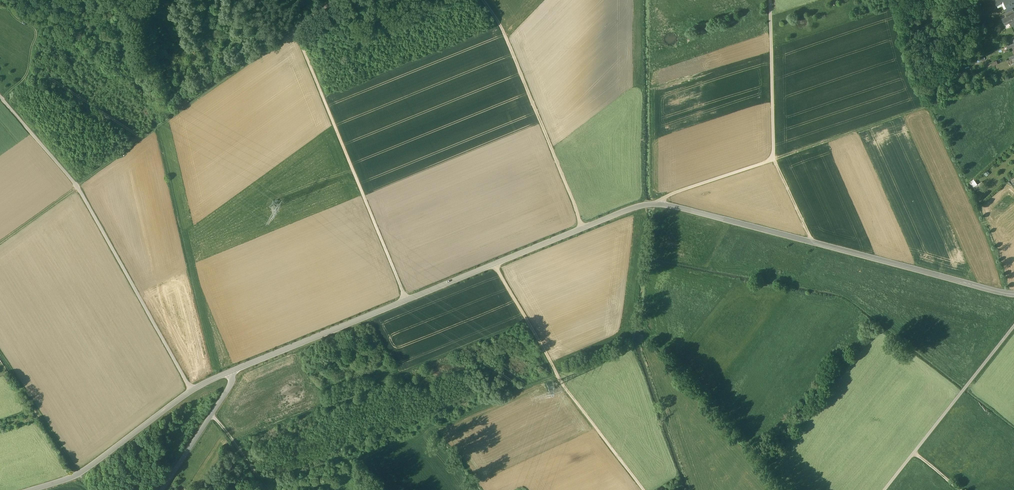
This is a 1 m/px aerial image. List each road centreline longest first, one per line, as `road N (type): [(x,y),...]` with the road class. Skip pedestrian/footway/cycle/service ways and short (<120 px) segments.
road 1 (unclassified): [(230,372),(649,204),(1013,294)]
road 2 (track): [(191,390),(80,190),(0,97)]
road 3 (track): [(1013,78),(773,159),(814,243)]
road 4 (track): [(406,300),(298,36),(344,0)]
road 5 (track): [(792,489),(657,341),(560,379)]
road 6 (track): [(770,0),(773,159),(660,204)]
road 7 (track): [(494,264),(562,384),(644,489)]
road 8 (track): [(298,32),(79,189)]
road 9 (track): [(385,489),(357,457),(560,379)]
road 10 (track): [(584,228),(510,45),(483,0)]
road 11 (unclassified): [(33,489),(79,474),(191,390),(230,372)]
road 12 (track): [(884,489),(1013,325)]
road 13 (track): [(1006,293),(929,105)]
road 14 (track): [(93,489),(0,353)]
road 15 (residential): [(230,372),(230,385),(163,489)]

